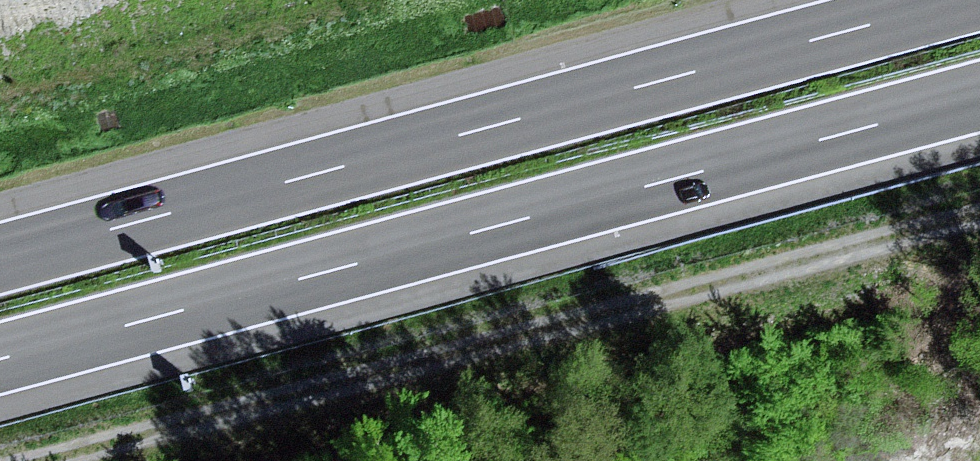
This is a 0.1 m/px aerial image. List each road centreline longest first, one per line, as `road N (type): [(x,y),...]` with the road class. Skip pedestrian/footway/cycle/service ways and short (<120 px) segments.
road 1 (motorway): [(0,360),(979,99)]
road 2 (motorway): [(963,0),(0,257)]
road 3 (track): [(20,460),(979,205)]

